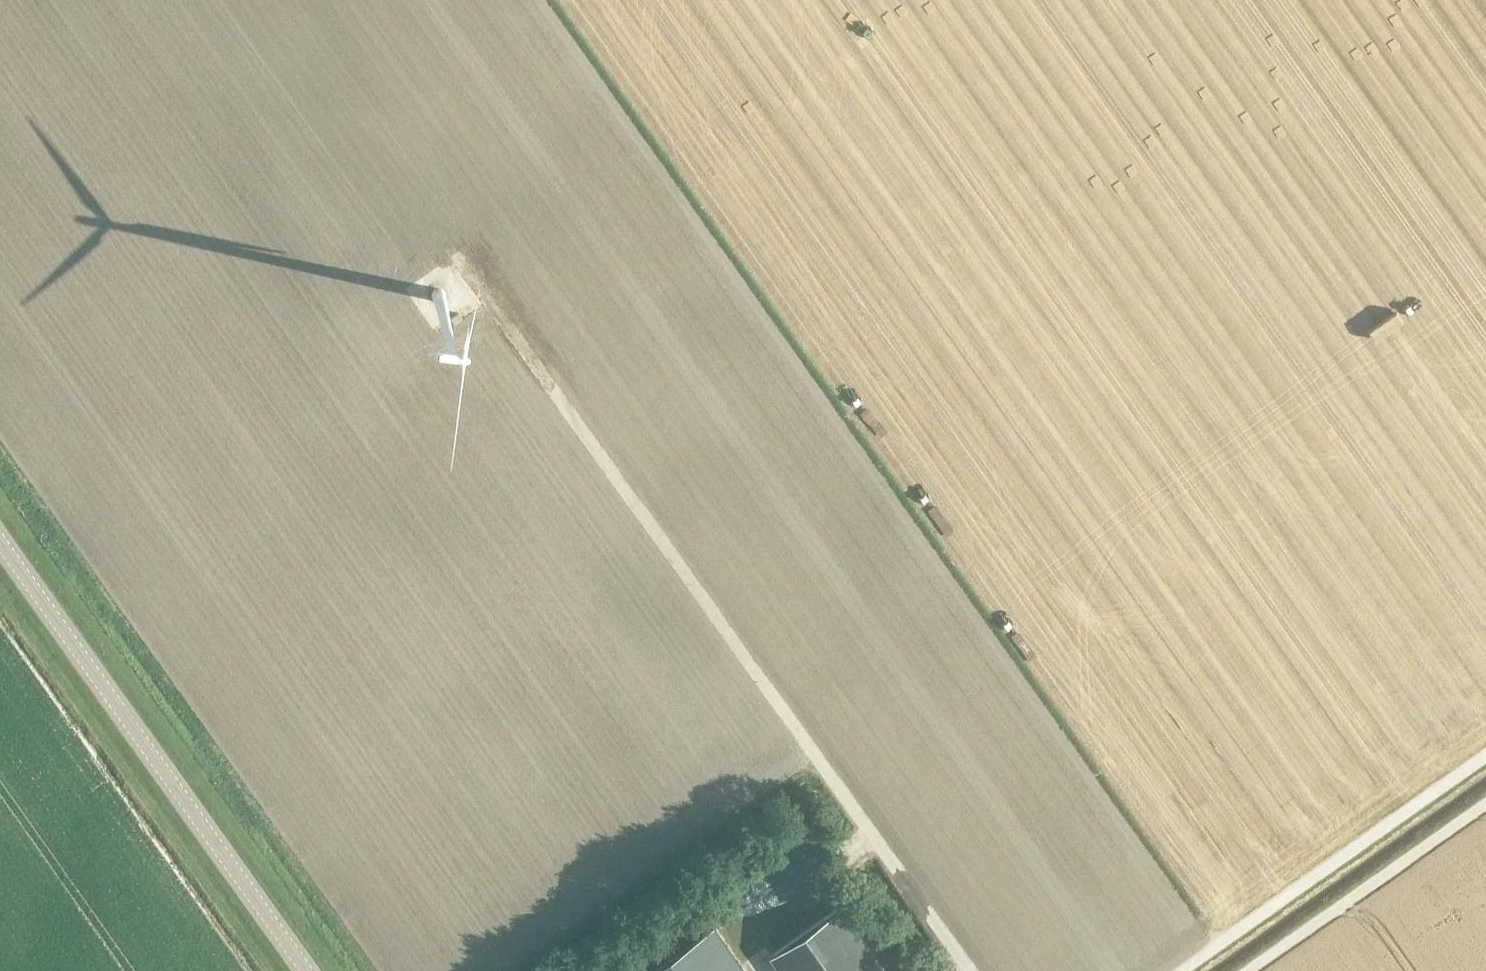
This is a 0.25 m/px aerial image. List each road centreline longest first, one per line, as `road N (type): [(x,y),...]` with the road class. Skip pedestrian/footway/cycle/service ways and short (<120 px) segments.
road 1 (tertiary): [(298,970),(0,543)]

